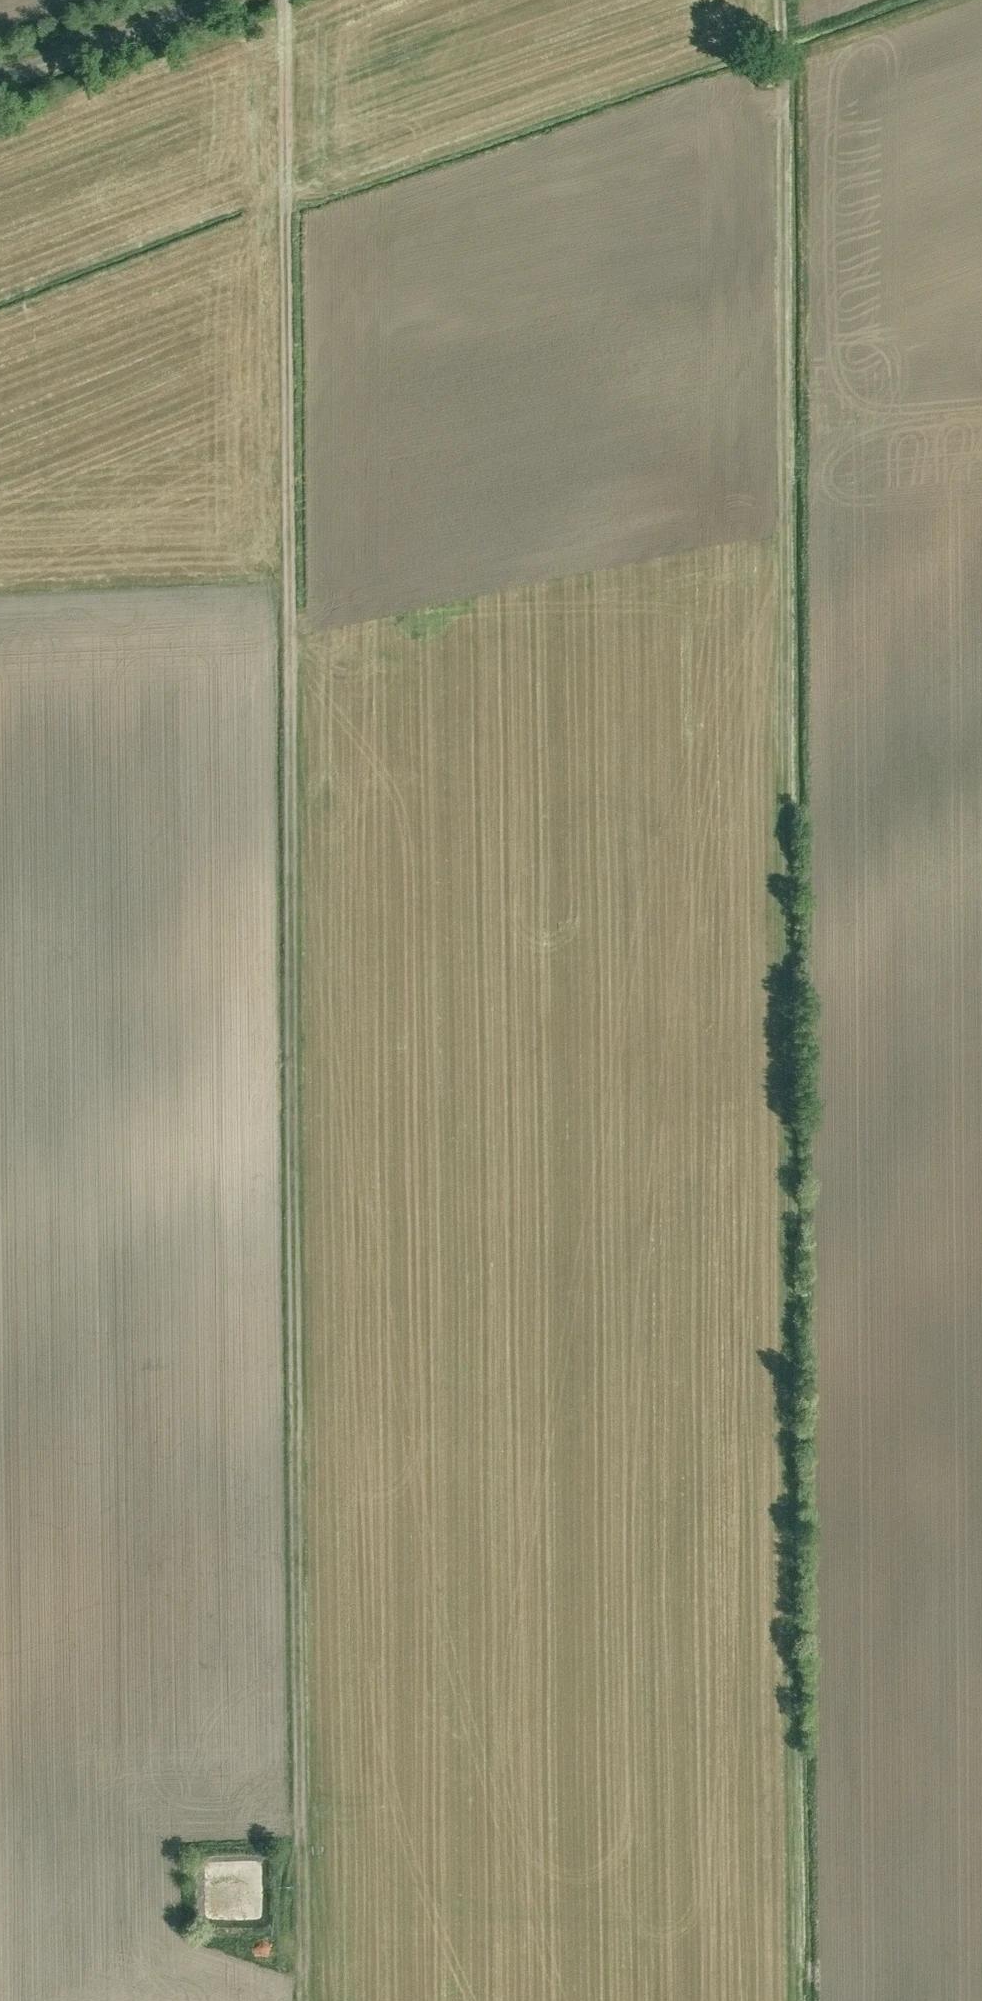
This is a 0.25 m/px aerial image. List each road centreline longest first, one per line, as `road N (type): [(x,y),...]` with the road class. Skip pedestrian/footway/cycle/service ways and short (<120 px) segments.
road 1 (track): [(784,0),(801,2000)]
road 2 (track): [(286,0),(303,2000)]
road 3 (unclassified): [(0,84),(224,0)]

